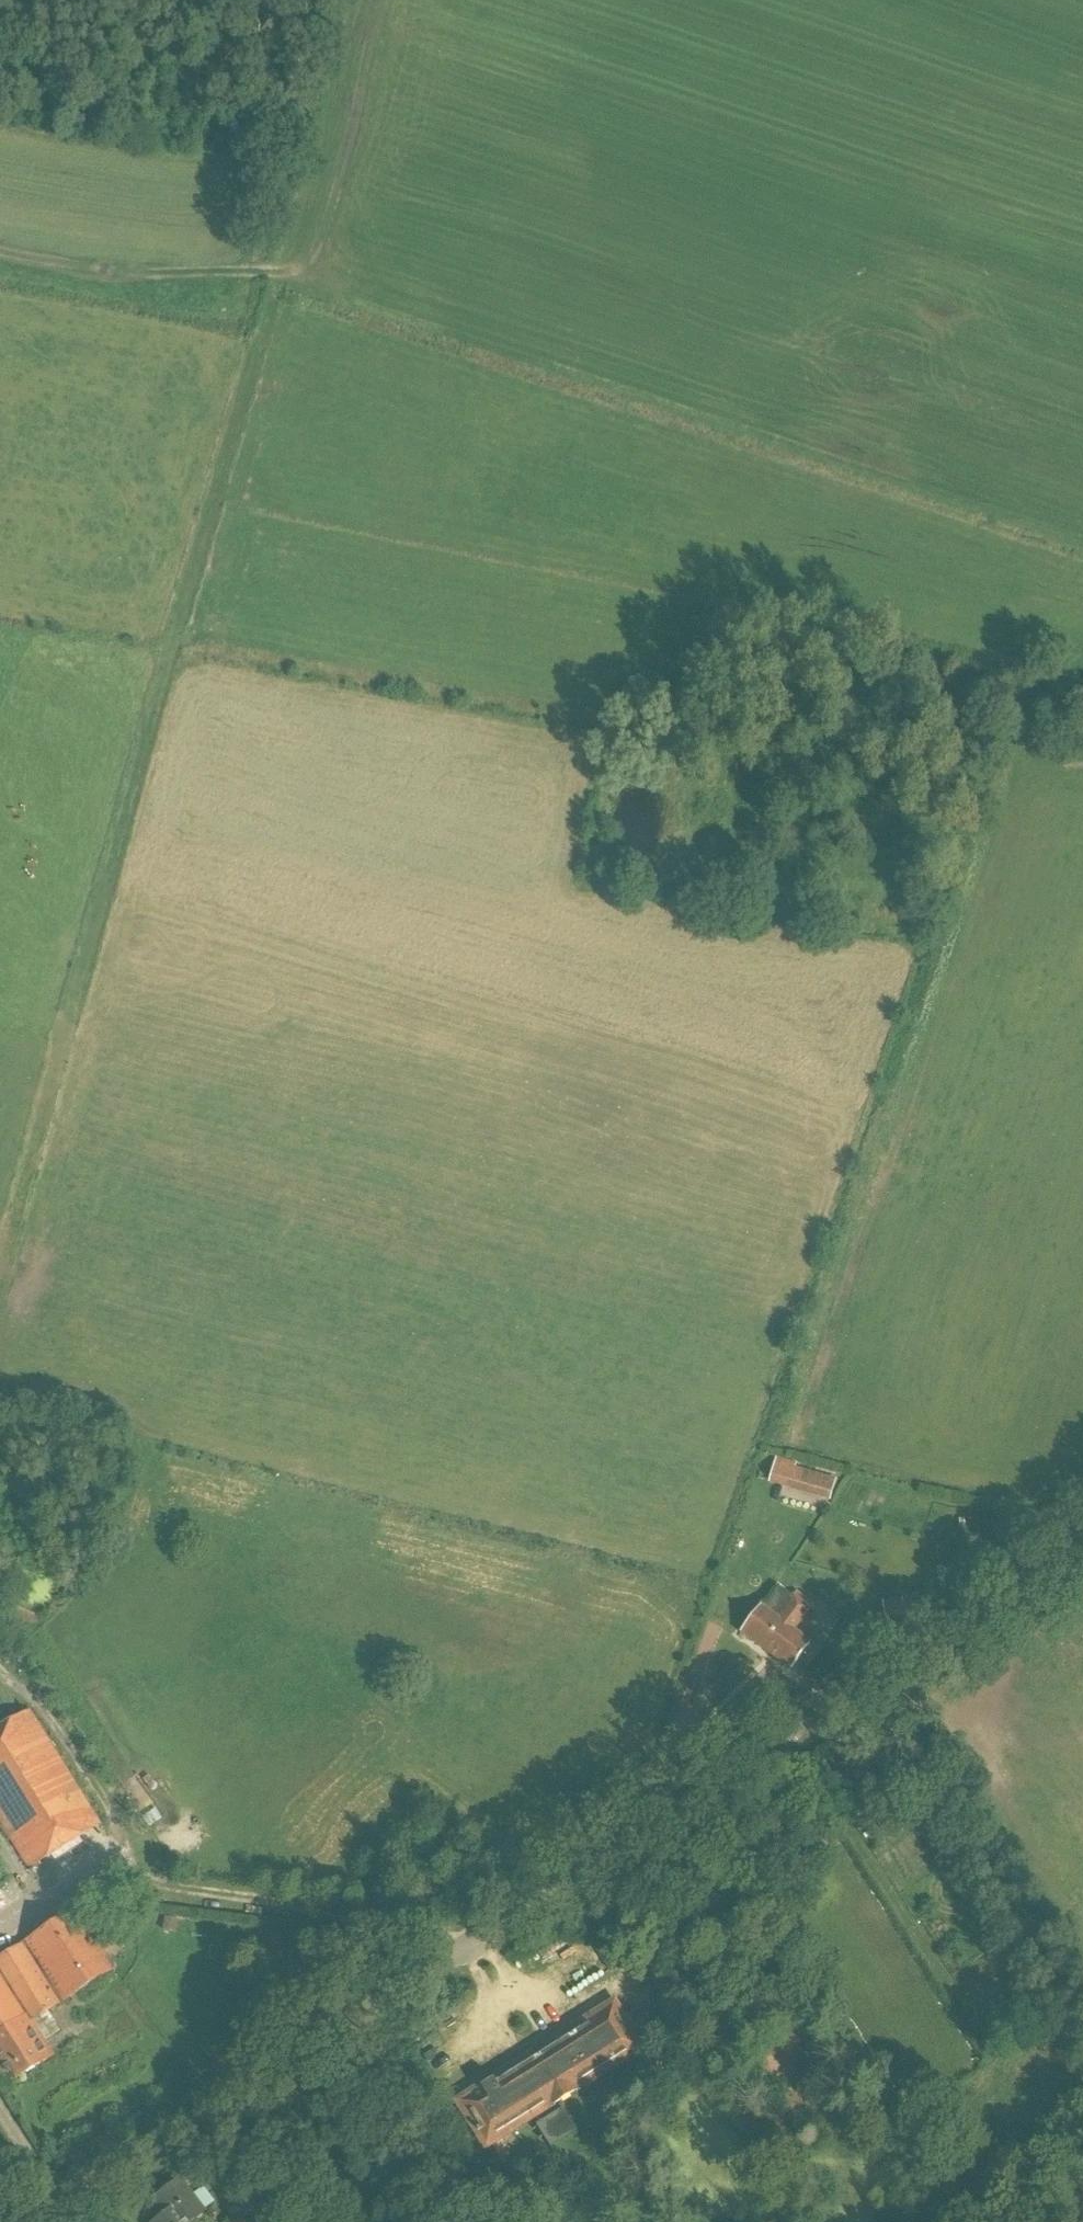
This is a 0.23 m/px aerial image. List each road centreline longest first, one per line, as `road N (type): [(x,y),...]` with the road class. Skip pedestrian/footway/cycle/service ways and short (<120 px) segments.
road 1 (unclassified): [(62,2200),(1082,1551)]
road 2 (track): [(469,1940),(406,1920),(152,1892),(23,1685),(0,1666)]
road 3 (track): [(0,250),(119,270),(305,271)]

